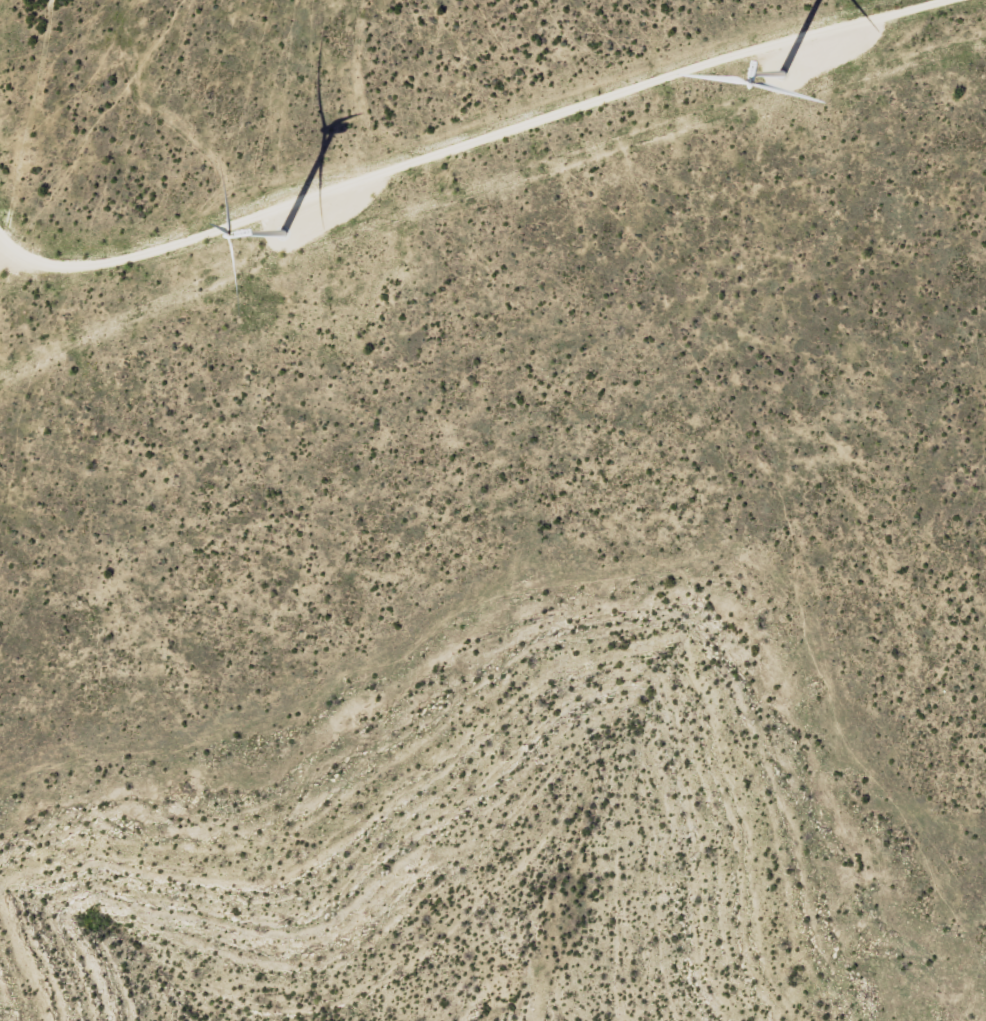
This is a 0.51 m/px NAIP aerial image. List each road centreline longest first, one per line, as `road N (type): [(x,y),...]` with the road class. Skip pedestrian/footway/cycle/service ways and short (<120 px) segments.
road 1 (track): [(65,0),(30,216),(0,296)]

